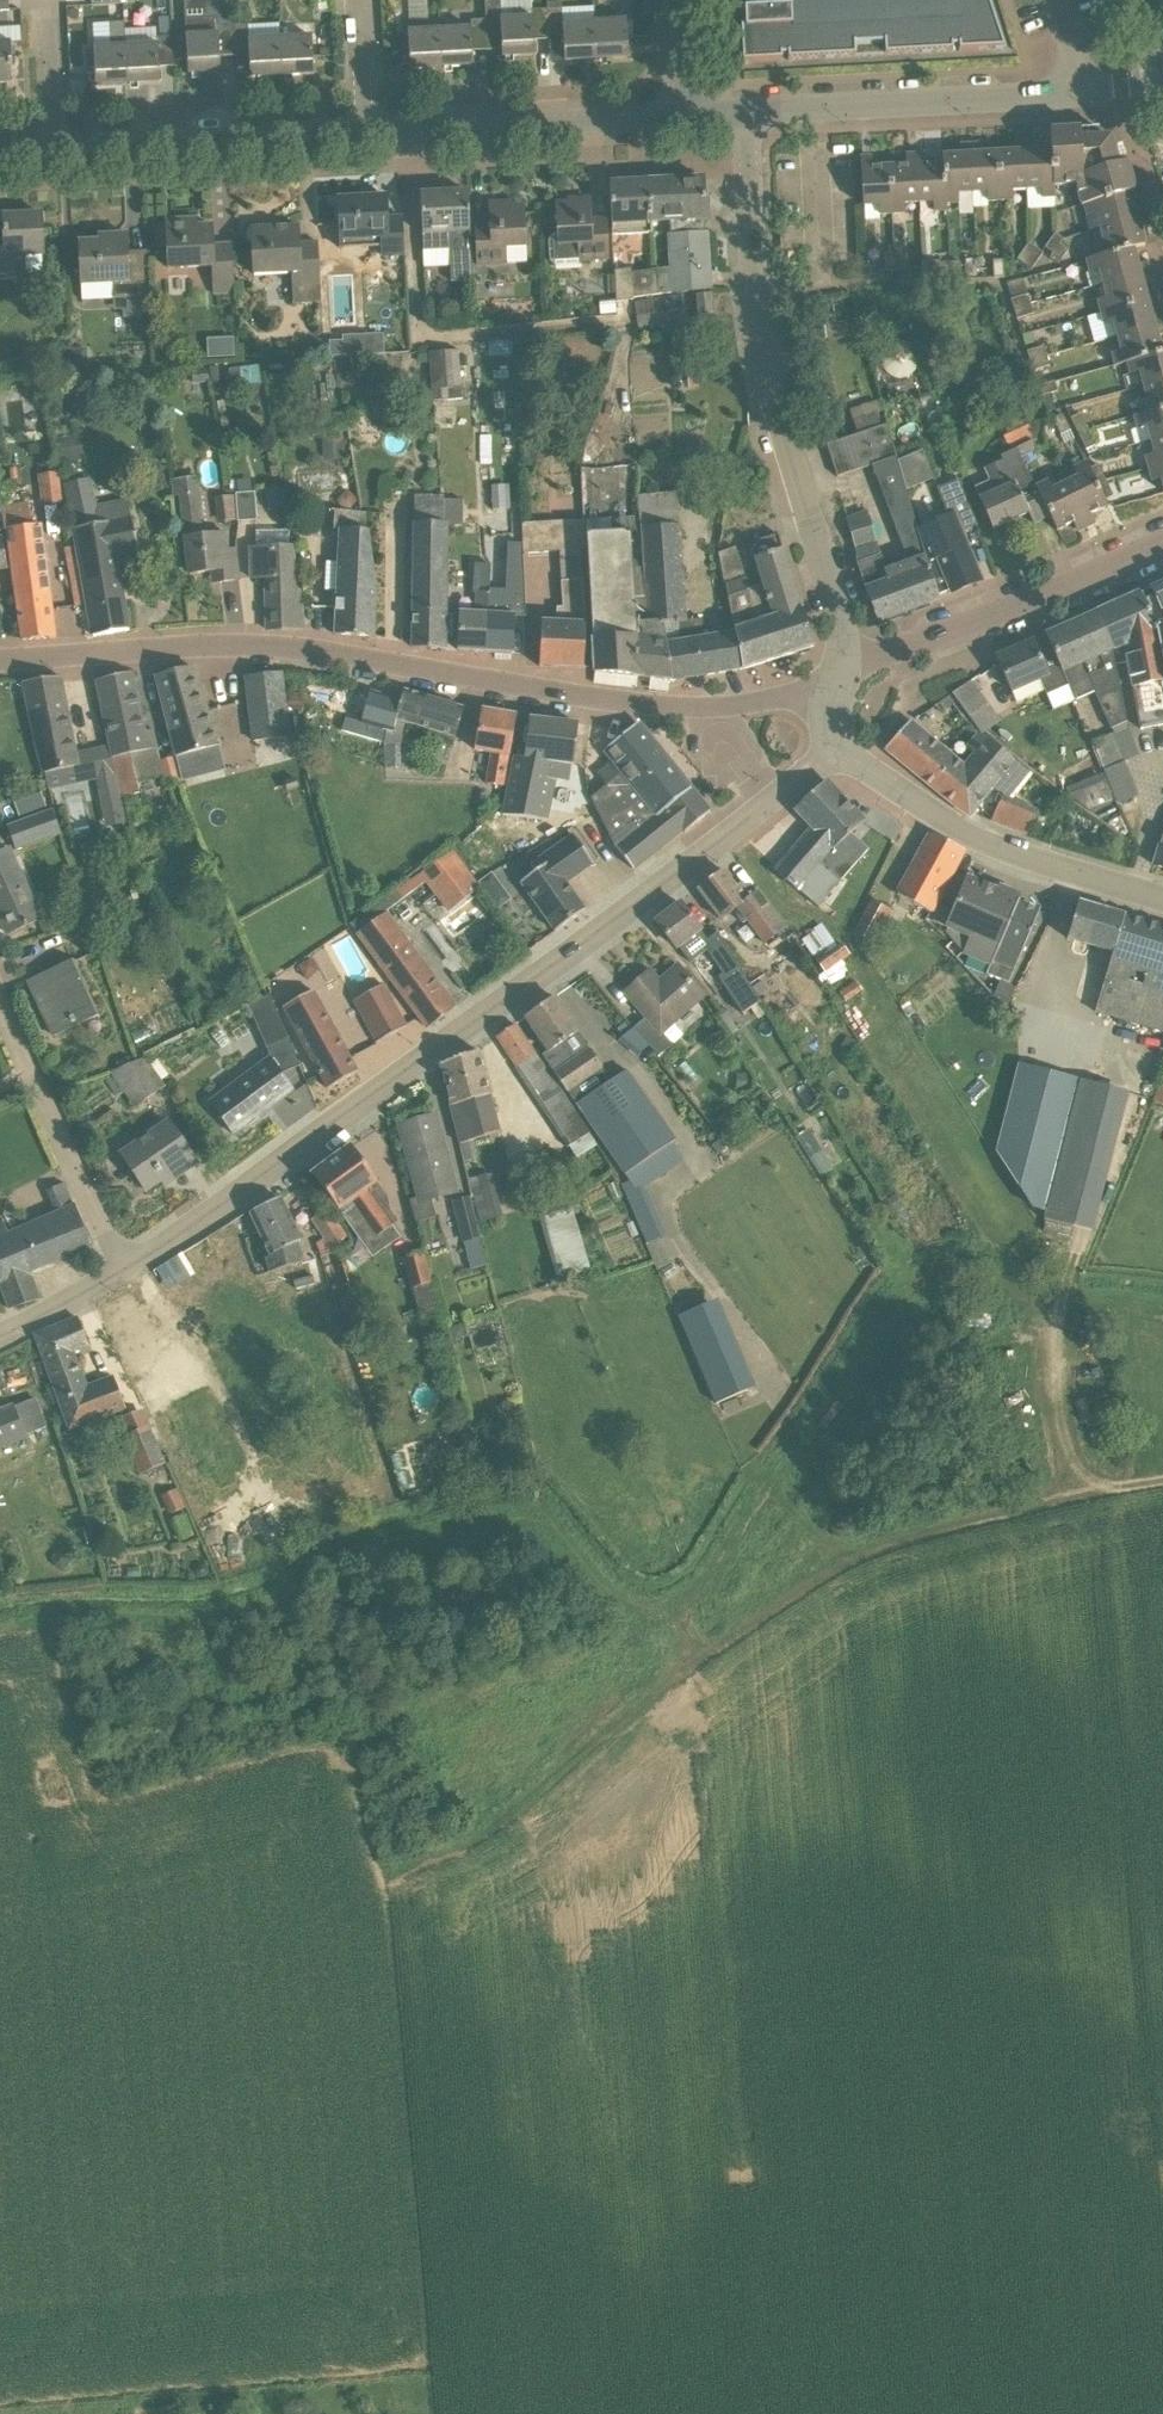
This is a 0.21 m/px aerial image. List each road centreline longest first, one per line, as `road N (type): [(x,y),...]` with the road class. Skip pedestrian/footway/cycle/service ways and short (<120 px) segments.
road 1 (residential): [(123,1273),(582,945),(839,750)]
road 2 (residential): [(839,677),(796,697),(708,709),(256,645),(0,661)]
road 3 (residential): [(839,677),(839,623),(764,305),(755,111)]
road 4 (residential): [(1162,898),(970,835),(839,750)]
road 5 (residential): [(839,677),(1162,543)]
road 6 (tertiary): [(755,111),(1084,89)]
road 7 (track): [(0,1657),(134,1630),(320,1619)]
road 8 (tertiary): [(54,154),(368,136)]
road 9 (tertiary): [(368,136),(679,115)]
road 10 (residential): [(123,1273),(0,1000)]
road 11 (residential): [(54,154),(45,0)]
road 12 (residential): [(0,1338),(123,1273)]
road 13 (residential): [(368,136),(360,0)]

